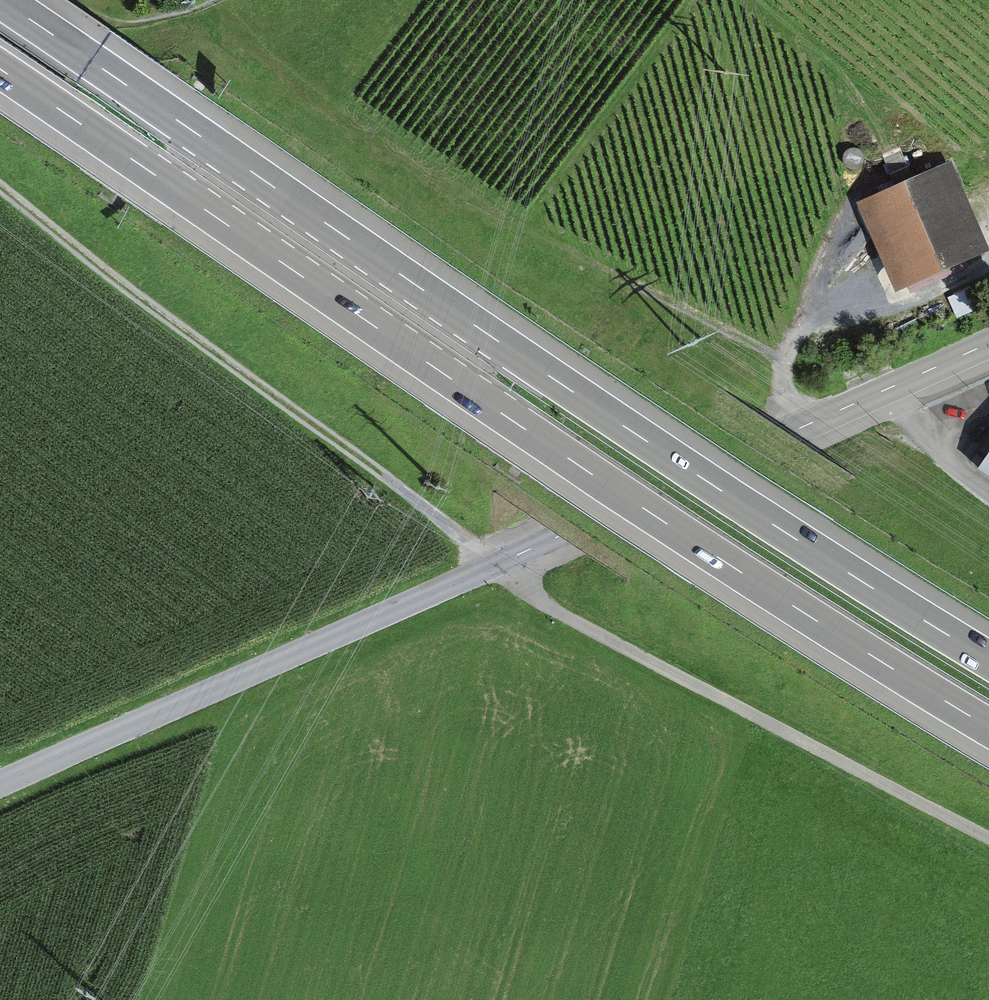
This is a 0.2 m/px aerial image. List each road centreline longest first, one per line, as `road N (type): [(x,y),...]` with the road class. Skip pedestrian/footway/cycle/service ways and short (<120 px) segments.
road 1 (motorway): [(0,70),(614,491),(988,729)]
road 2 (track): [(988,838),(536,601),(467,539),(0,188)]
road 3 (motorway): [(988,659),(640,436),(4,0)]
road 4 (tertiary): [(988,343),(0,795)]
road 5 (track): [(783,358),(488,205)]

